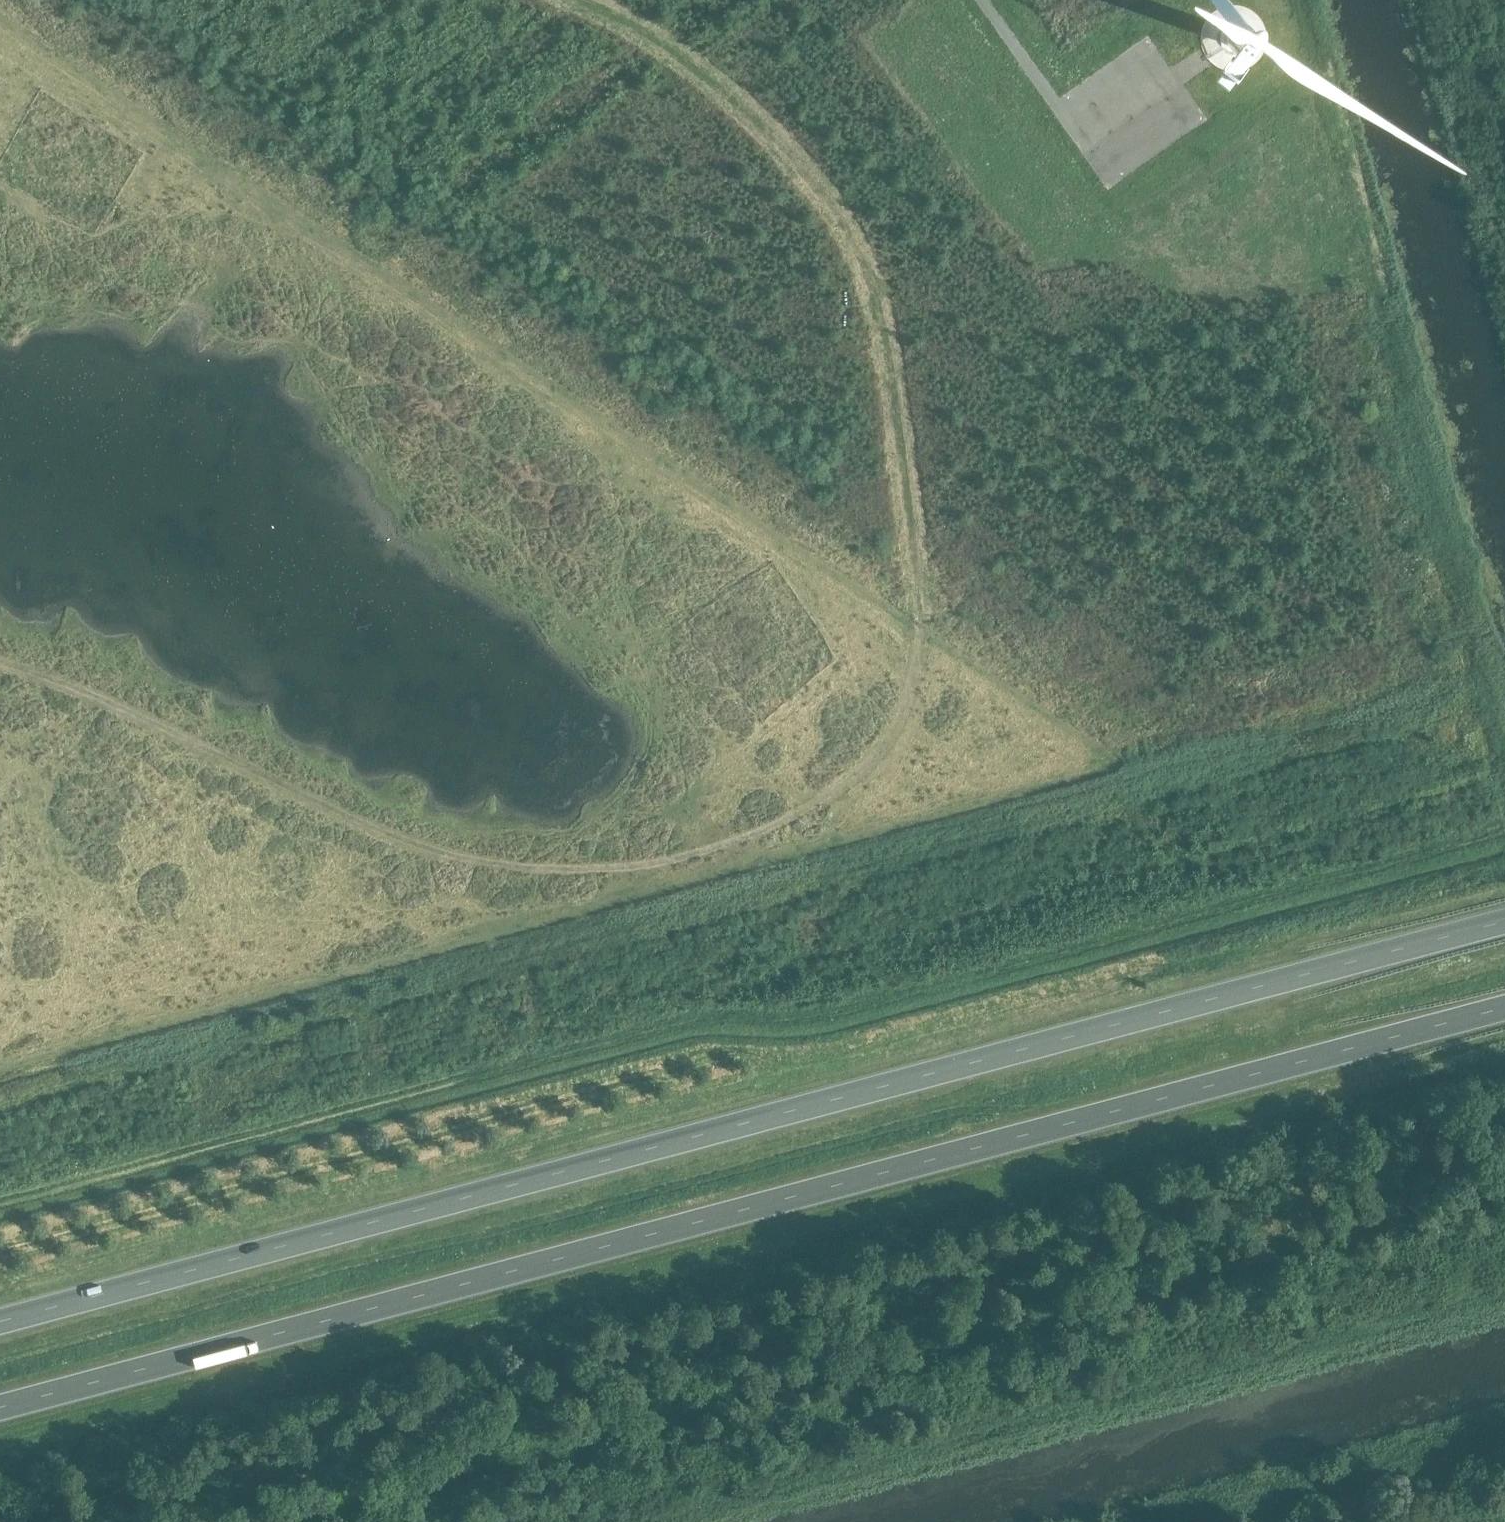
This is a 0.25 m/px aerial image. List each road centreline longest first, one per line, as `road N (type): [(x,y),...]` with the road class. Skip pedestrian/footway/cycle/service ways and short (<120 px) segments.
road 1 (trunk): [(1504,921),(0,1326)]
road 2 (trunk): [(0,1409),(1504,1008)]

